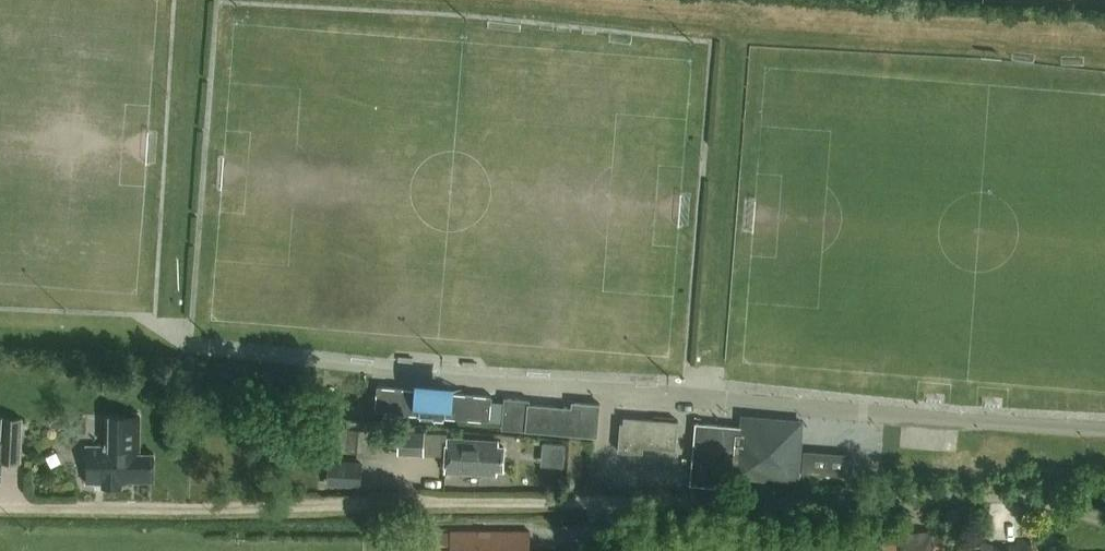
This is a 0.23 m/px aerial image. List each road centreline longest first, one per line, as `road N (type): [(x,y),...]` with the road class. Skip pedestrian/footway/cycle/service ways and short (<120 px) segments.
road 1 (residential): [(1104,525),(1004,498),(0,509)]
road 2 (unclassified): [(212,361),(1104,432)]

